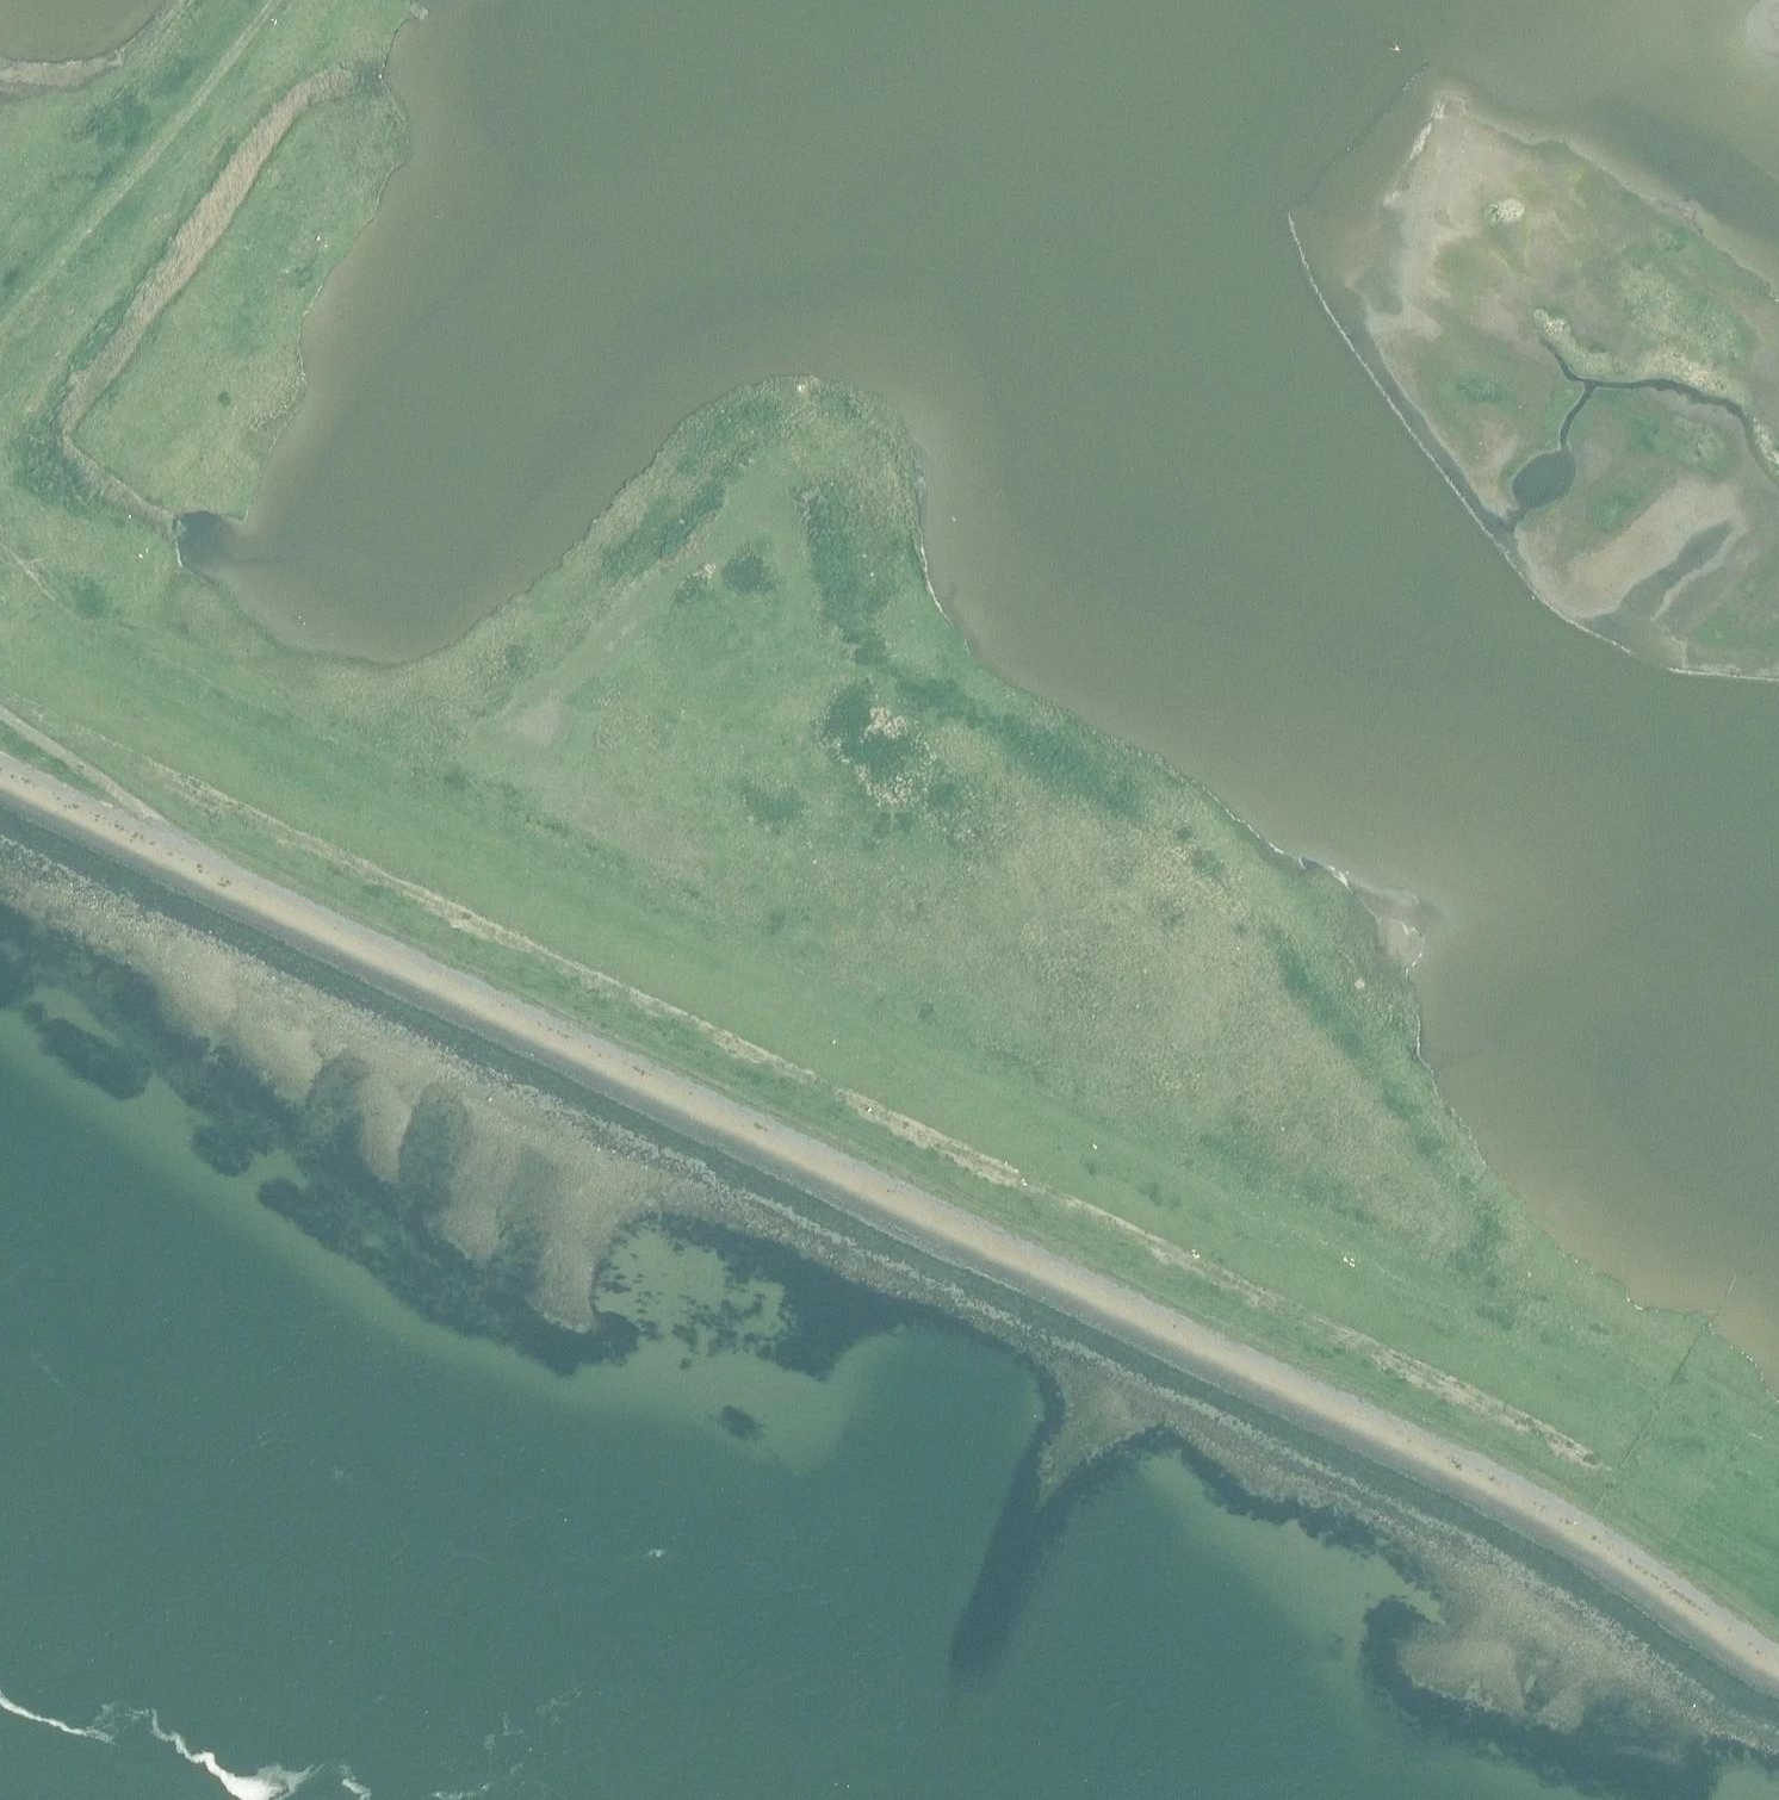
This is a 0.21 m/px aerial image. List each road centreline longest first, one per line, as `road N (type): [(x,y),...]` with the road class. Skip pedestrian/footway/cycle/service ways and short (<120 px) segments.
road 1 (track): [(0,338),(279,0)]

